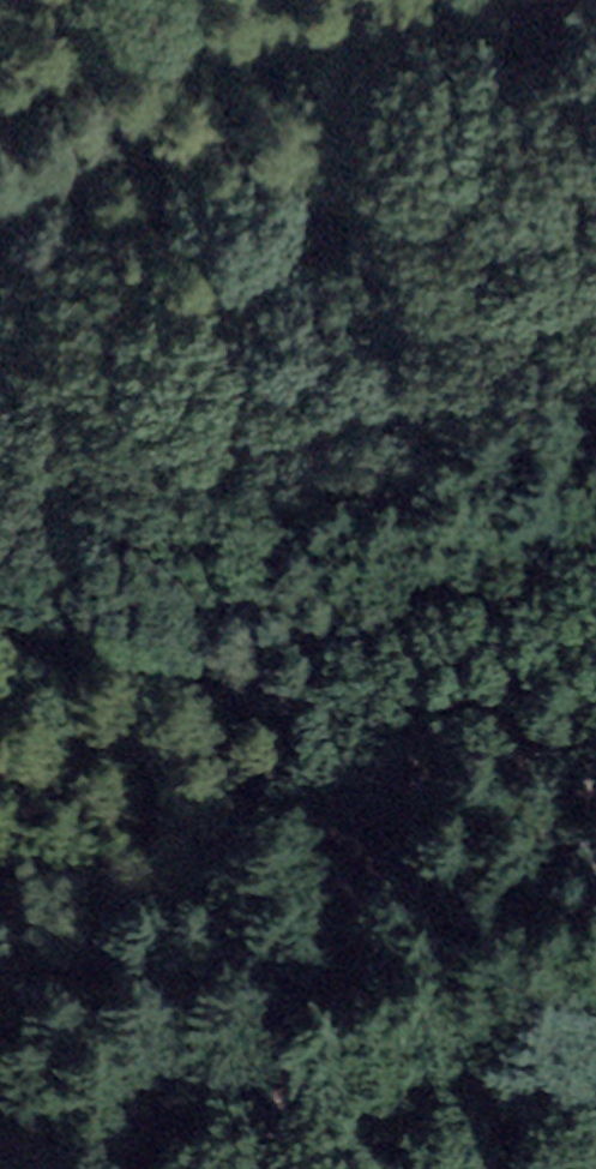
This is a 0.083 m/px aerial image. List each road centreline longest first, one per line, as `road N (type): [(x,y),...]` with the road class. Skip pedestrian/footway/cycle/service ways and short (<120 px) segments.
road 1 (track): [(316,1168),(290,1107),(308,1031),(398,963),(453,876),(468,806),(453,787),(253,719),(203,674),(208,647),(545,469),(595,390)]
road 2 (track): [(595,151),(277,56),(244,20),(282,6),(387,47),(595,10)]
road 3 (track): [(308,1031),(349,895),(342,863),(308,845),(165,851),(83,832),(0,790)]

